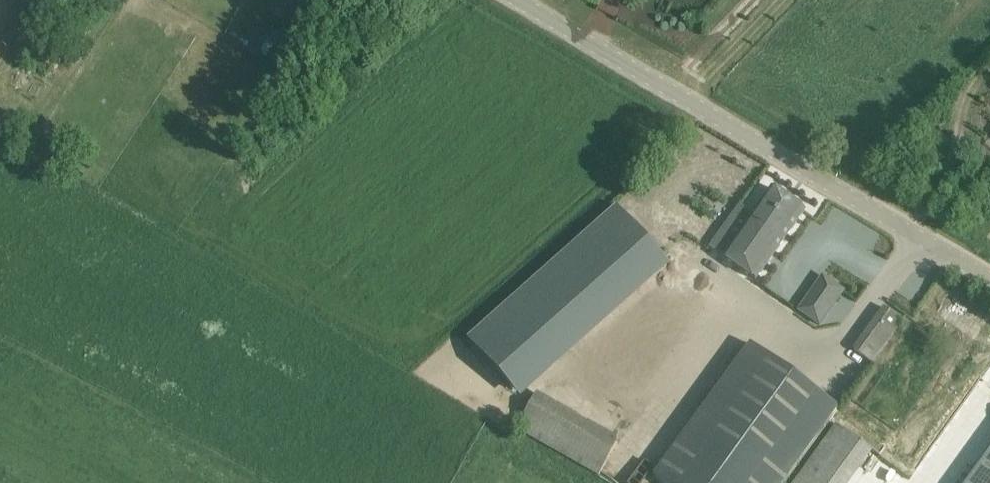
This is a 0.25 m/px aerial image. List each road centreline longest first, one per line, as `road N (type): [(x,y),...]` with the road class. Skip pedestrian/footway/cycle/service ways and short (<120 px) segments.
road 1 (unclassified): [(989,277),(518,0)]

